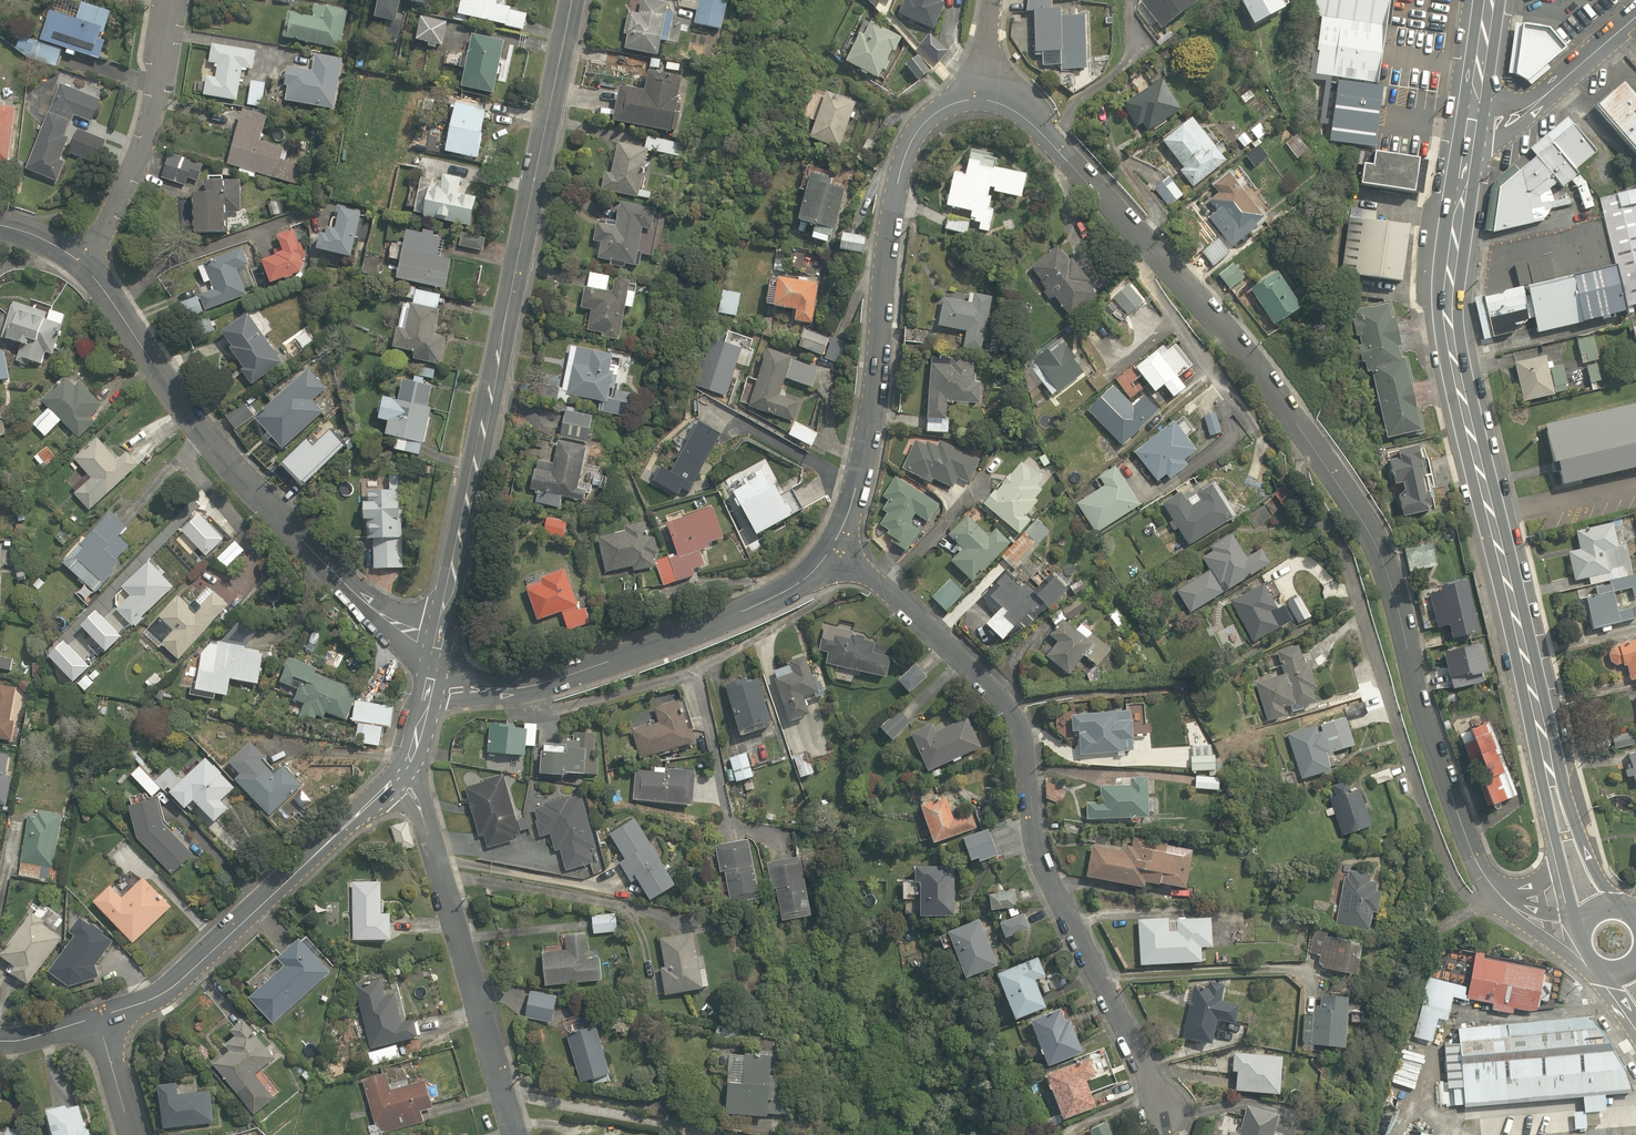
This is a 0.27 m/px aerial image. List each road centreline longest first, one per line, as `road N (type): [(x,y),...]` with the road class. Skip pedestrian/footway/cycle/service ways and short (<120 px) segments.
road 1 (unclassified): [(1493,889),(1440,765),(1381,560),(1340,481),(1238,343),(1054,144),(1015,108),(980,97)]
road 2 (tertiary): [(432,671),(572,0)]
road 3 (residential): [(832,548),(1007,700),(1024,746),(1034,837),(1163,1110)]
road 4 (secondary): [(1544,740),(1452,340),(1451,275),(1471,120)]
road 5 (residential): [(432,671),(417,636),(356,596),(287,522),(87,261)]
road 6 (unclassified): [(980,97),(937,113),(901,167),(865,456),(832,548)]
road 7 (unclassified): [(832,548),(798,584),(743,611),(550,680),(451,691),(432,671)]
road 8 (tertiary): [(406,776),(179,984),(96,1019)]
road 9 (residential): [(406,776),(519,1134)]
road 10 (residential): [(87,261),(144,151),(172,0)]
road 11 (unclassified): [(1471,120),(1521,114),(1635,16)]
road 12 (secondary): [(1544,740),(1589,859),(1621,908)]
road 13 (unclassified): [(1597,970),(1525,927),(1493,889)]
road 14 (secondary): [(1471,120),(1487,0)]
road 15 (residential): [(96,1019),(132,1134)]

